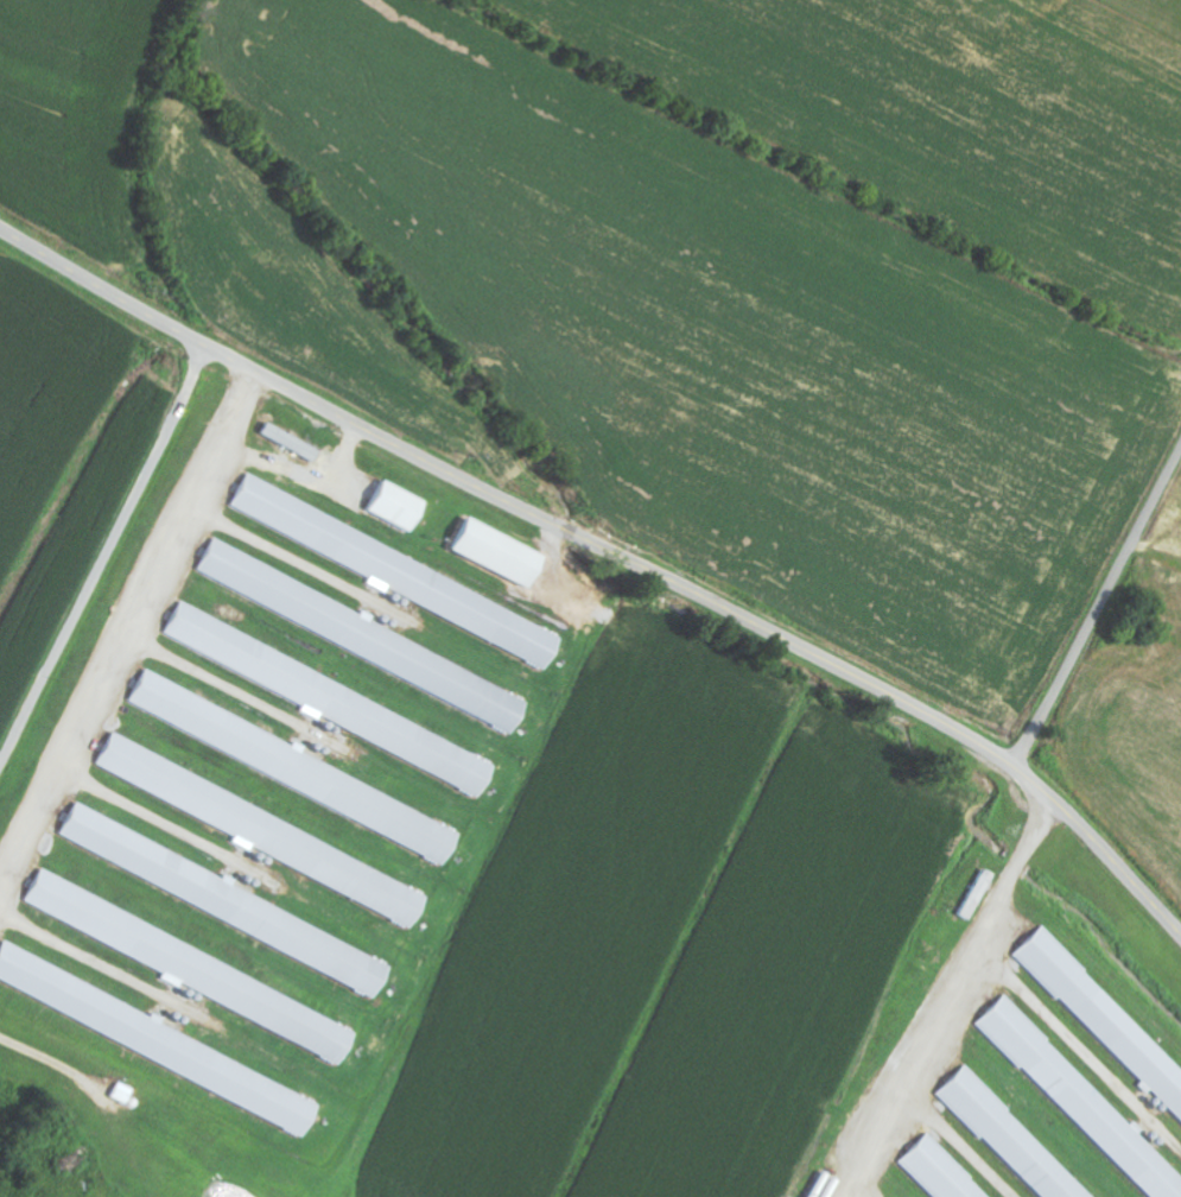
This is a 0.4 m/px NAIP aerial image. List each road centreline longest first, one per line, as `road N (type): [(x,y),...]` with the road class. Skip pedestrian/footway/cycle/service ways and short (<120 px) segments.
road 1 (tertiary): [(0,229),(205,346),(960,734),(1078,823),(1180,933)]
road 2 (residential): [(0,773),(170,437),(205,346)]
road 3 (residential): [(1180,452),(1015,771)]

